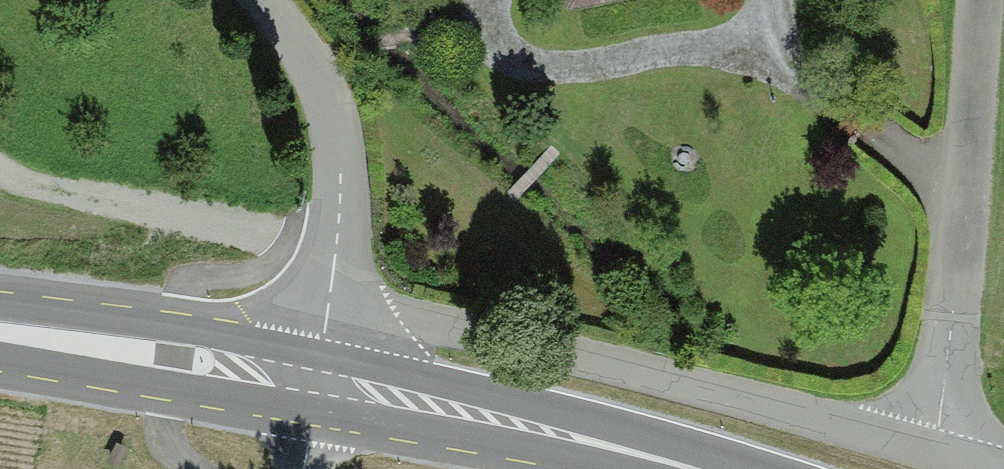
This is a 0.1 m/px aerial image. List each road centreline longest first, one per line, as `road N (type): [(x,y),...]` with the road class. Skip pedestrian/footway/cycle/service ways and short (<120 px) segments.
road 1 (unclassified): [(329,307),(508,339),(934,448)]
road 2 (unclassified): [(934,448),(979,0)]
road 3 (primary): [(686,468),(322,382)]
road 4 (unclassified): [(329,307),(340,171),(326,104),(264,0)]
road 5 (primary): [(322,382),(0,332)]
road 6 (track): [(0,166),(289,240)]

